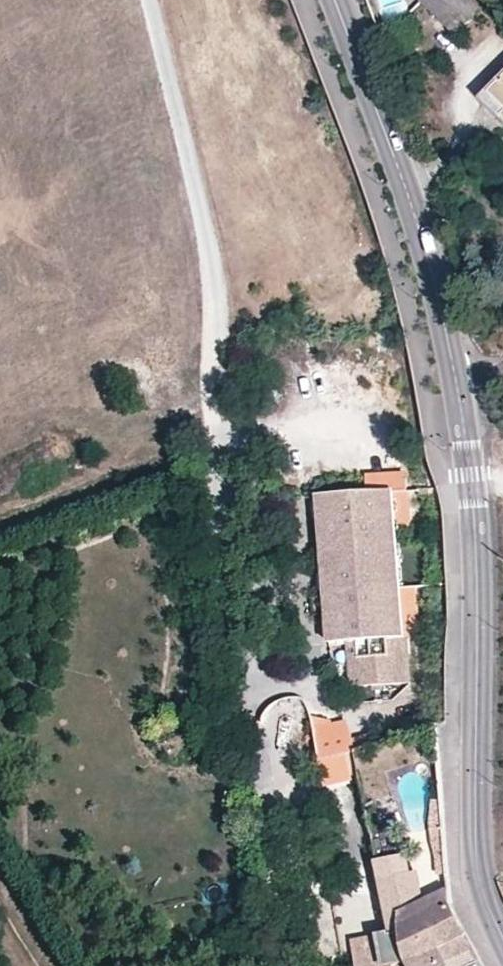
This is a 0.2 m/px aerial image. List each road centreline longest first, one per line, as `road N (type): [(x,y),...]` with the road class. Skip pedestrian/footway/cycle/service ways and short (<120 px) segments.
road 1 (tertiary): [(461,399),(478,617),(478,877),(502,949)]
road 2 (tertiary): [(335,0),(418,224),(461,399)]

